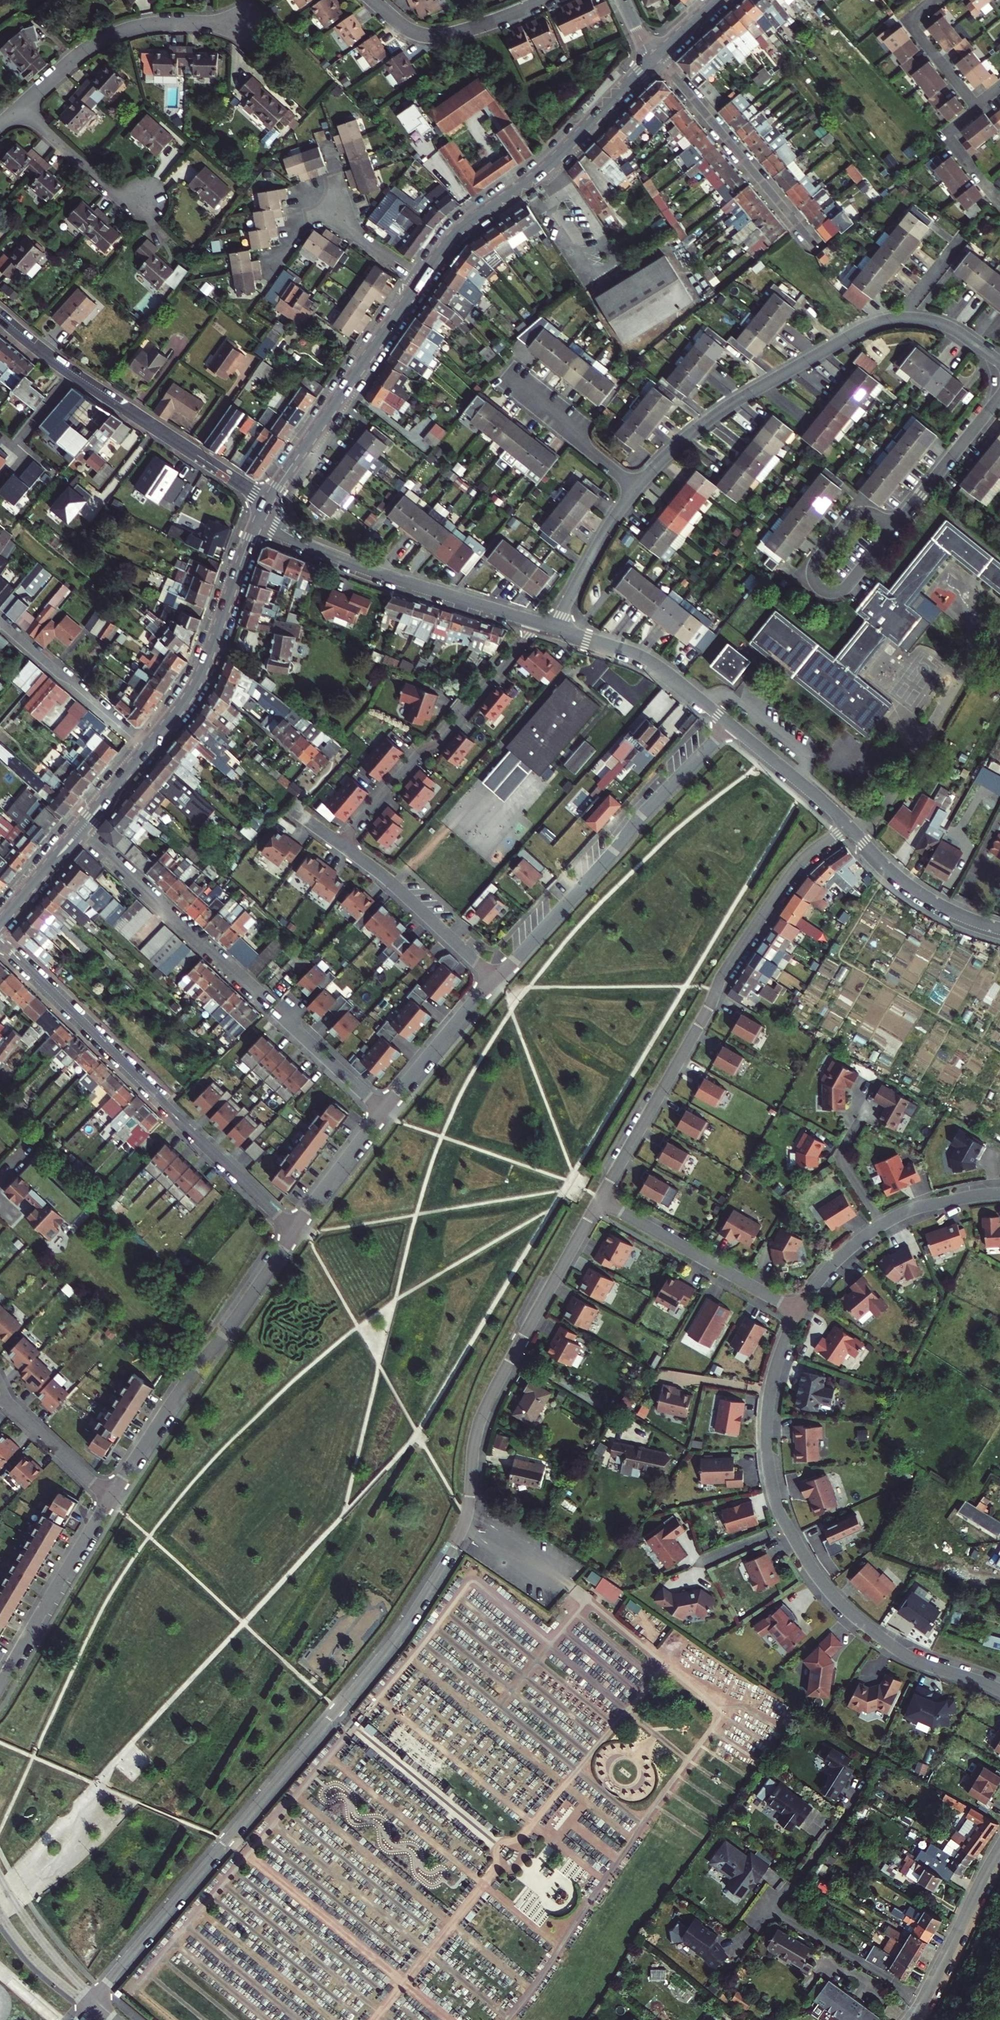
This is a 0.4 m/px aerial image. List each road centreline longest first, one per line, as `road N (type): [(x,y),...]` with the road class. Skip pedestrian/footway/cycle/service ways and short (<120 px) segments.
road 1 (residential): [(96,2003),(391,1643),(454,1547),(467,1515),(482,1414),(600,1200)]
road 2 (residential): [(999,1690),(920,1662),(877,1634),(819,1579),(786,1527),(772,1487),(766,1419),(797,1312)]
road 3 (residential): [(600,1200),(787,880),(847,825)]
road 4 (residential): [(0,941),(294,1232)]
road 5 (residential): [(729,724),(494,979)]
road 6 (residential): [(294,1232),(110,1498)]
road 7 (residential): [(0,318),(72,374),(267,500)]
road 8 (secondary): [(422,279),(459,230),(550,166),(651,62)]
road 9 (residential): [(634,488),(719,412),(865,329),(897,320)]
road 10 (residential): [(536,622),(445,738),(417,754),(341,844)]
road 11 (residential): [(536,622),(384,575),(257,521)]
road 12 (secondary): [(267,500),(422,279)]
road 13 (secondary): [(145,750),(200,675),(257,521)]
road 14 (residential): [(264,1000),(80,829)]
road 15 (residential): [(818,248),(657,56)]
road 16 (residential): [(21,108),(72,59),(107,39),(163,24),(239,25)]
road 17 (residential): [(797,1312),(827,1271),(881,1225),(917,1208),(999,1194)]
road 18 (residential): [(600,1200),(797,1312)]
road 19 (residential): [(110,1498),(0,1684)]
road 20 (residential): [(893,528),(843,590),(815,586),(815,562),(851,516),(874,514)]
road 21 (residential): [(341,844),(494,979)]
road 22 (residential): [(729,724),(648,660),(557,629)]
road 23 (residential): [(910,2019),(999,1847)]
road 24 (residential): [(0,623),(145,750)]
road 25 (residential): [(541,0),(429,37),(407,30),(371,0)]
road 26 (residential): [(999,930),(908,887),(847,825)]
road 27 (residential): [(494,979),(383,1111)]
road 28 (residential): [(999,398),(893,528)]
road 29 (residential): [(634,488),(512,378)]
road 30 (residential): [(557,629),(634,488)]
road 31 (residential): [(21,108),(121,197),(144,199)]
road 32 (residential): [(847,825),(729,724)]
road 33 (residential): [(96,2003),(44,1947),(0,1882)]
road 34 (residential): [(383,1111),(294,1232)]
road 35 (residential): [(383,1111),(290,1025),(295,1010)]
road 36 (residential): [(931,0),(907,19),(974,105)]
road 37 (residential): [(110,1498),(8,1403)]
road 38 (residential): [(0,1914),(48,1972),(96,2003)]
road 39 (secondary): [(0,922),(80,829)]

